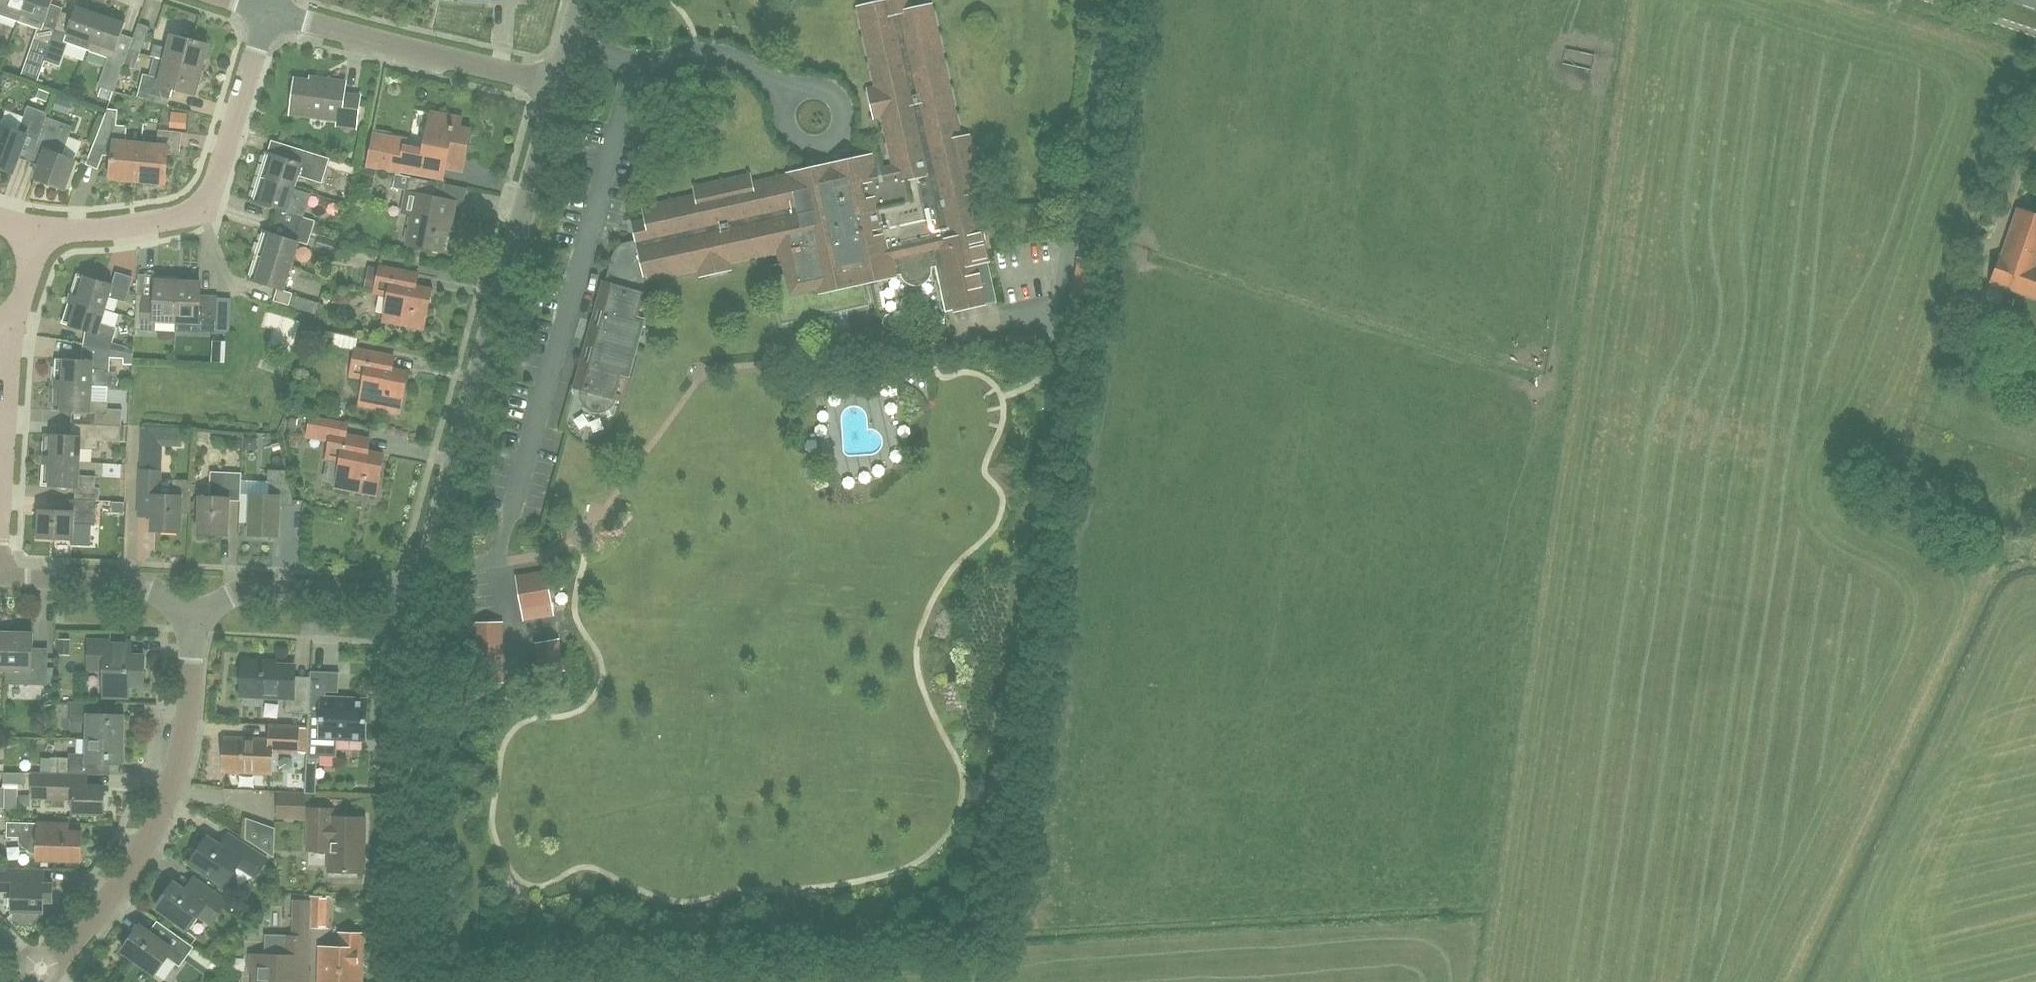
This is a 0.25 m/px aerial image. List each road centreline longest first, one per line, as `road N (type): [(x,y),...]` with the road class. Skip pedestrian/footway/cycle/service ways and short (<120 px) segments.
road 1 (residential): [(231,597),(254,589),(384,595),(422,576),(558,85)]
road 2 (residential): [(47,975),(127,877),(157,823),(187,720),(193,614)]
road 3 (track): [(415,586),(421,617),(413,981)]
road 4 (residential): [(41,237),(178,217),(207,199),(268,12)]
road 5 (residential): [(558,85),(268,12)]
road 6 (residential): [(193,614),(123,582),(0,577)]
road 7 (residential): [(0,515),(11,328)]

